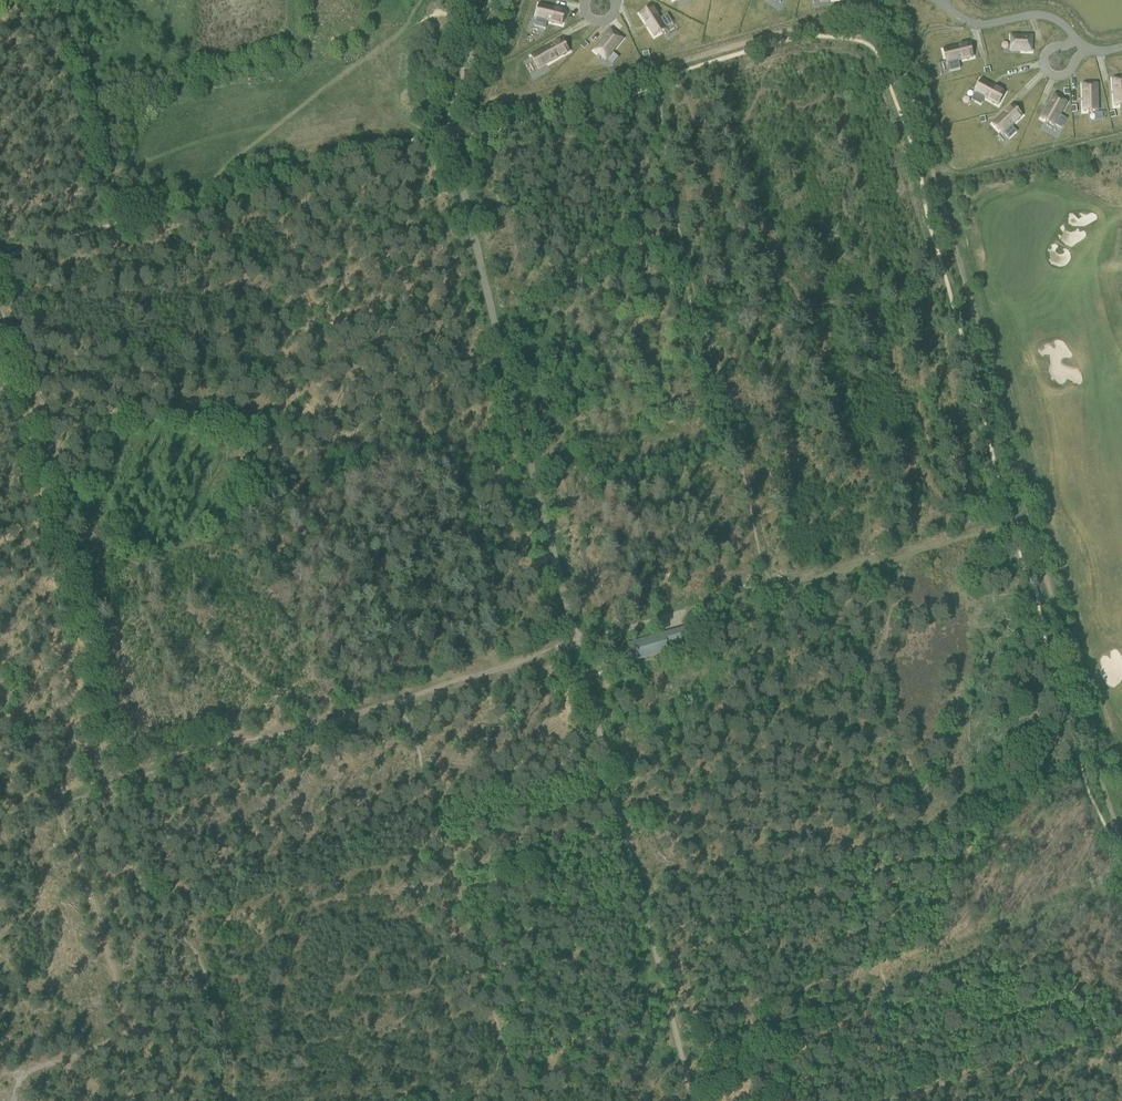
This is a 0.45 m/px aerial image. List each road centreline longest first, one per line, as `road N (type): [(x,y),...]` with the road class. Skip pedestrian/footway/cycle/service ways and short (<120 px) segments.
road 1 (track): [(963,272),(1121,841)]
road 2 (track): [(578,648),(451,133)]
road 3 (track): [(699,1100),(578,648)]
road 4 (track): [(945,214),(893,26),(881,16),(851,14),(660,68)]
road 5 (track): [(314,718),(0,812)]
road 6 (track): [(54,494),(127,774)]
road 7 (track): [(54,494),(0,266)]
road 8 (track): [(65,0),(122,215)]
road 9 (track): [(452,112),(543,103),(660,68)]
road 10 (track): [(578,648),(389,699)]
road 11 (track): [(757,590),(578,648)]
road 12 (track): [(907,547),(757,590)]
road 13 (unclassified): [(451,133),(493,0)]
road 14 (track): [(1030,518),(907,547)]

